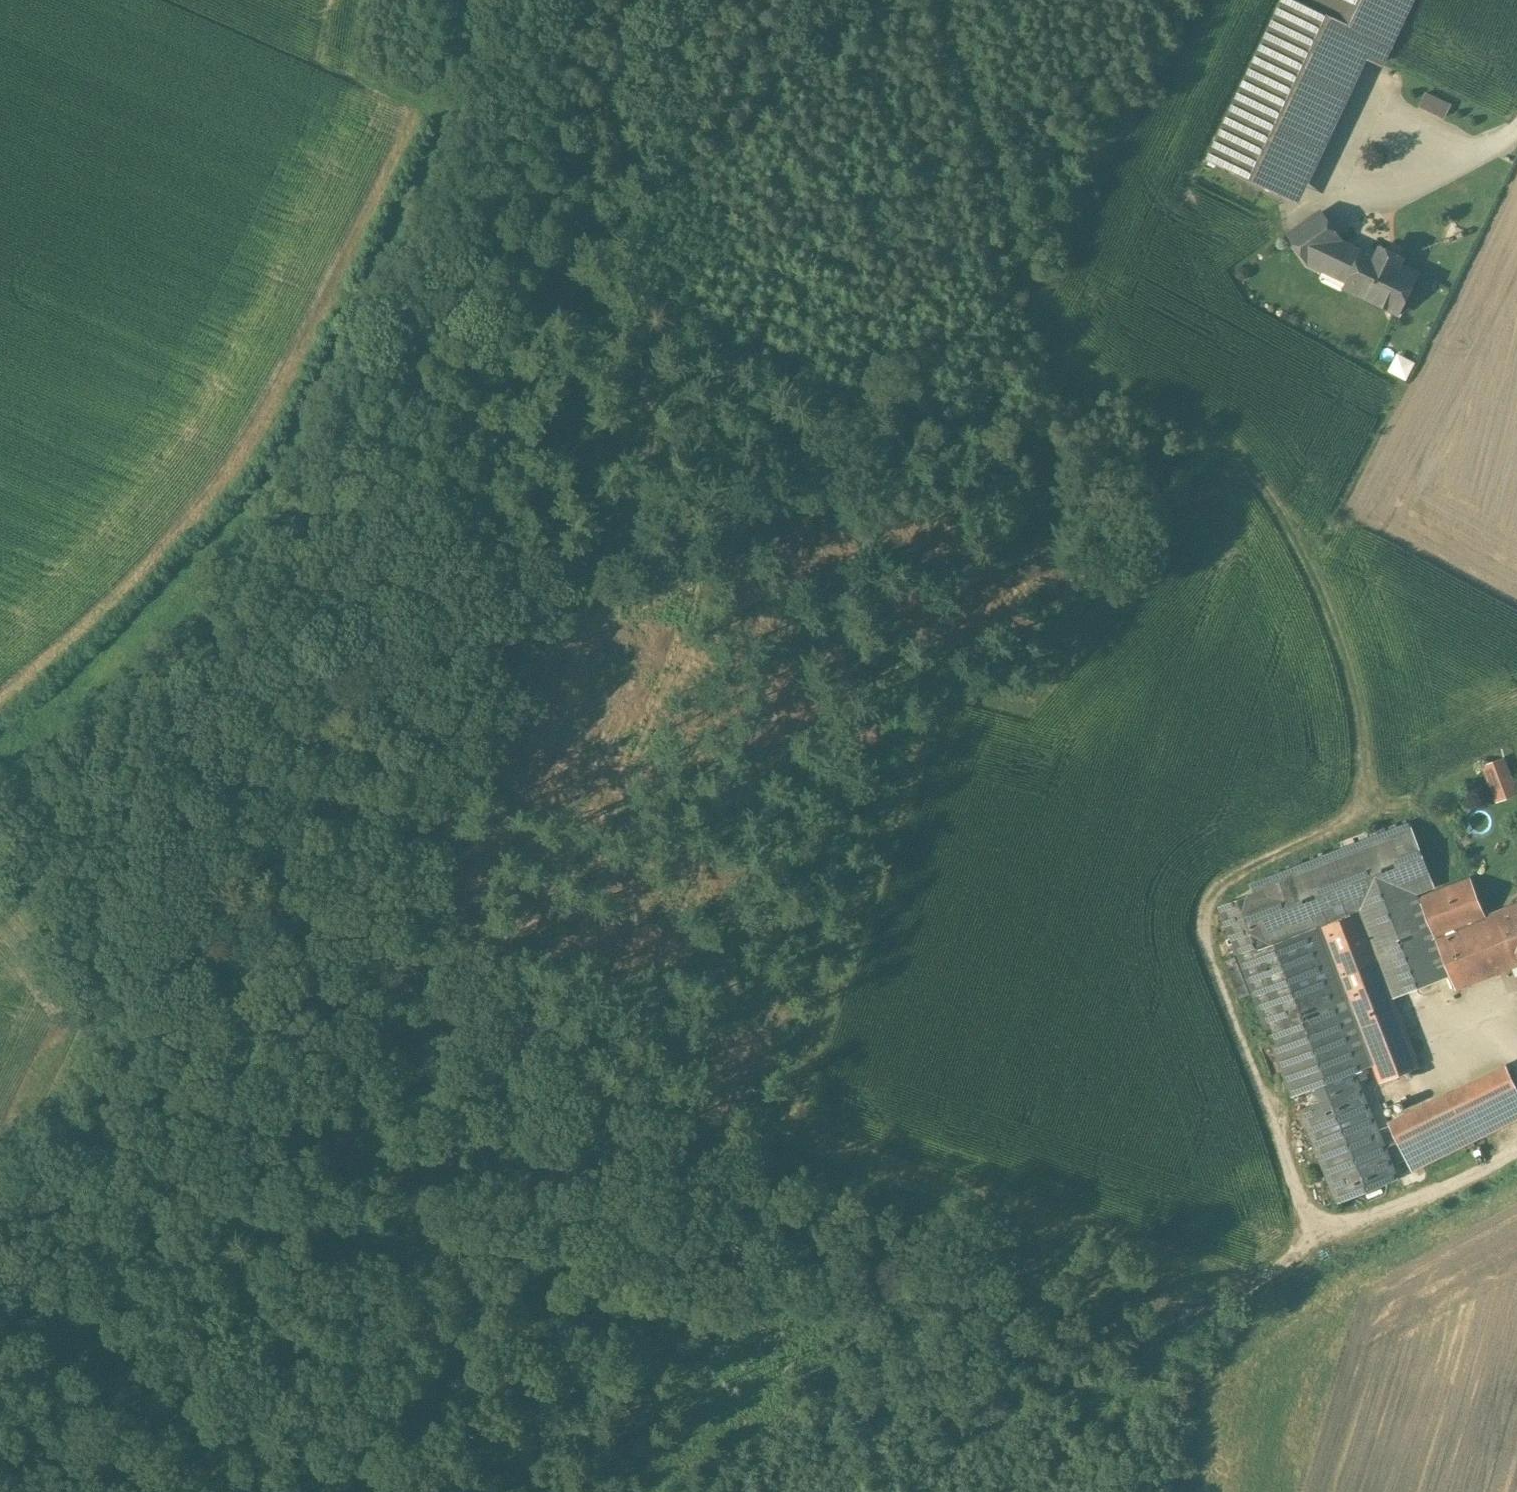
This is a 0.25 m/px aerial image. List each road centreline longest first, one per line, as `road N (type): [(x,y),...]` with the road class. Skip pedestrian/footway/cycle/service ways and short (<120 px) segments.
road 1 (track): [(1322,1251),(1191,929),(1225,859),(1328,811),(1365,766),(1355,690),(1329,609),(1255,479),(1203,429),(1087,375),(1050,334),(943,0)]

